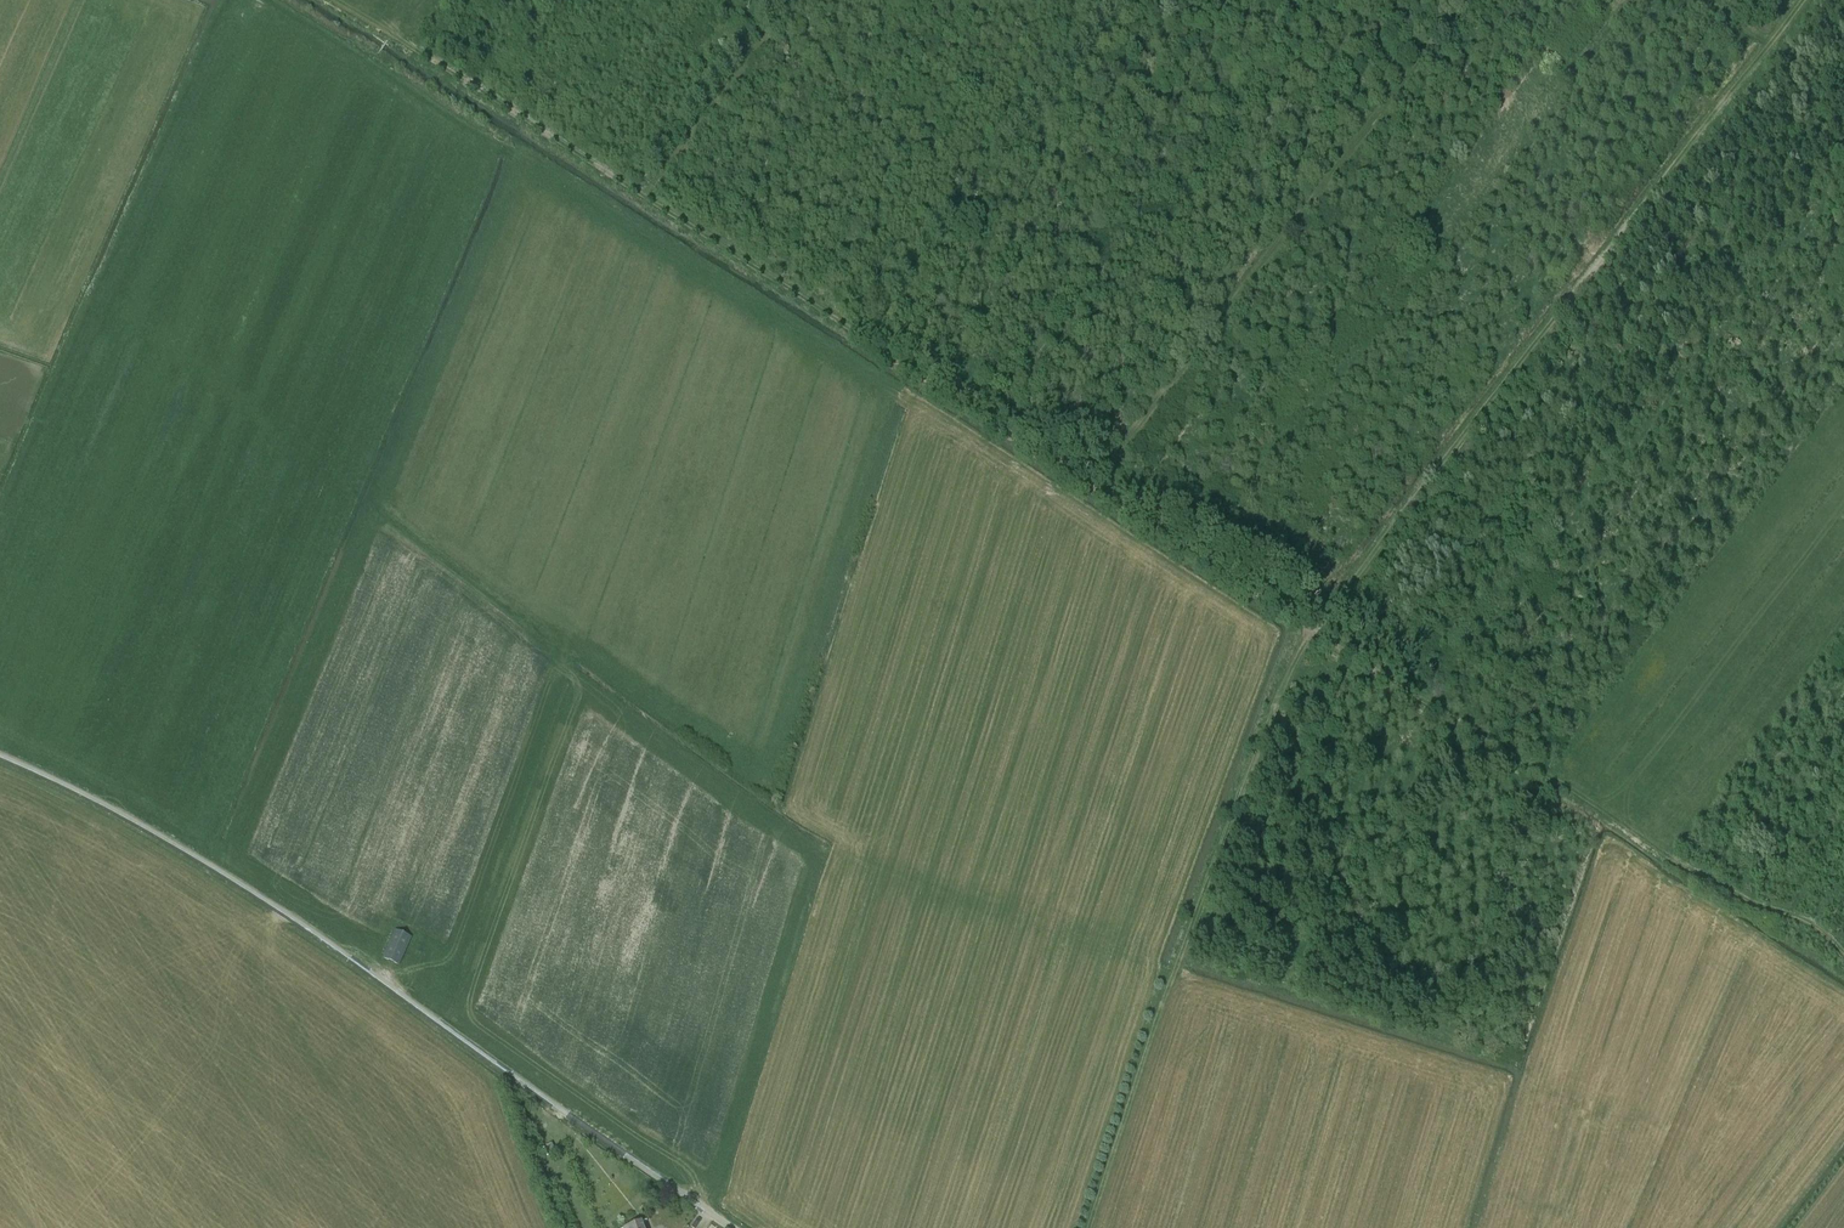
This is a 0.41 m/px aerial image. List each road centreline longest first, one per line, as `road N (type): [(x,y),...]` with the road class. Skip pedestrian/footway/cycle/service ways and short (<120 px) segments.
road 1 (unclassified): [(731,1227),(231,879),(0,757)]

